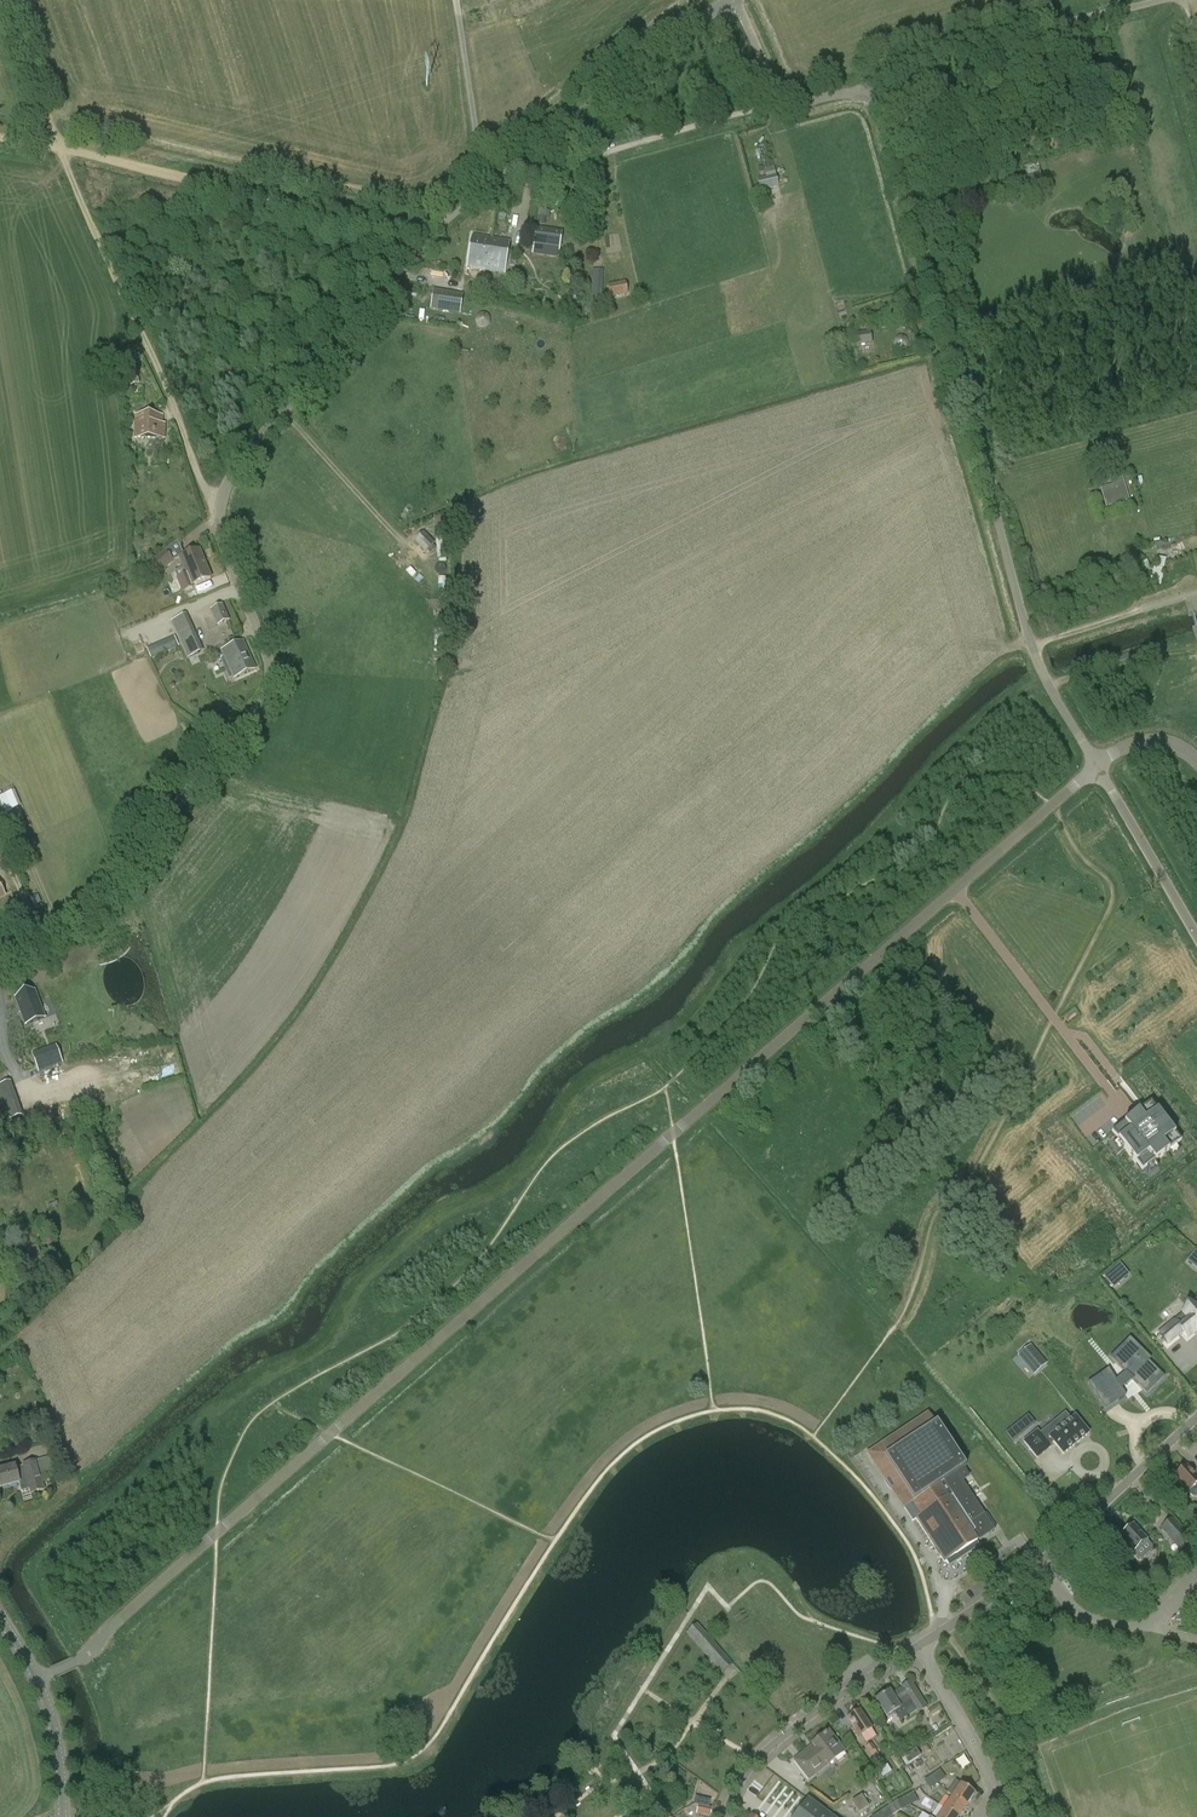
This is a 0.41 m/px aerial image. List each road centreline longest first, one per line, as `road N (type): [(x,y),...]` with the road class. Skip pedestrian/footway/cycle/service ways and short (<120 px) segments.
road 1 (track): [(82,1660),(33,1587),(30,1568),(253,1379),(323,1345),(351,1288),(443,1205),(499,1182),(541,1145),(577,1084),(688,1019),(737,946),(864,842),(1018,691),(1196,641)]
road 2 (unclassified): [(37,1680),(89,1654),(1097,765)]
road 3 (tertiary): [(0,960),(120,869),(260,710),(267,658),(217,525),(225,482),(418,246),(515,164)]
road 4 (unclassified): [(1097,765),(1030,646),(912,206),(881,111),(860,94)]
road 5 (track): [(219,507),(58,147)]
road 6 (track): [(58,147),(431,233)]
road 7 (residential): [(918,1646),(1036,1564),(1196,1416)]
road 8 (unclassified): [(860,94),(887,77),(1159,0)]
road 9 (unclassified): [(786,103),(538,172),(515,164)]
road 10 (tertiary): [(515,164),(727,0)]
road 11 (residential): [(725,1816),(768,1748),(918,1646)]
road 12 (unclassified): [(1196,939),(1097,765)]
road 13 (residential): [(1004,1801),(918,1646)]
road 14 (track): [(1030,646),(1194,595)]
road 15 (track): [(58,147),(8,0)]
road 16 (unclassified): [(62,1816),(56,1742),(37,1680)]

